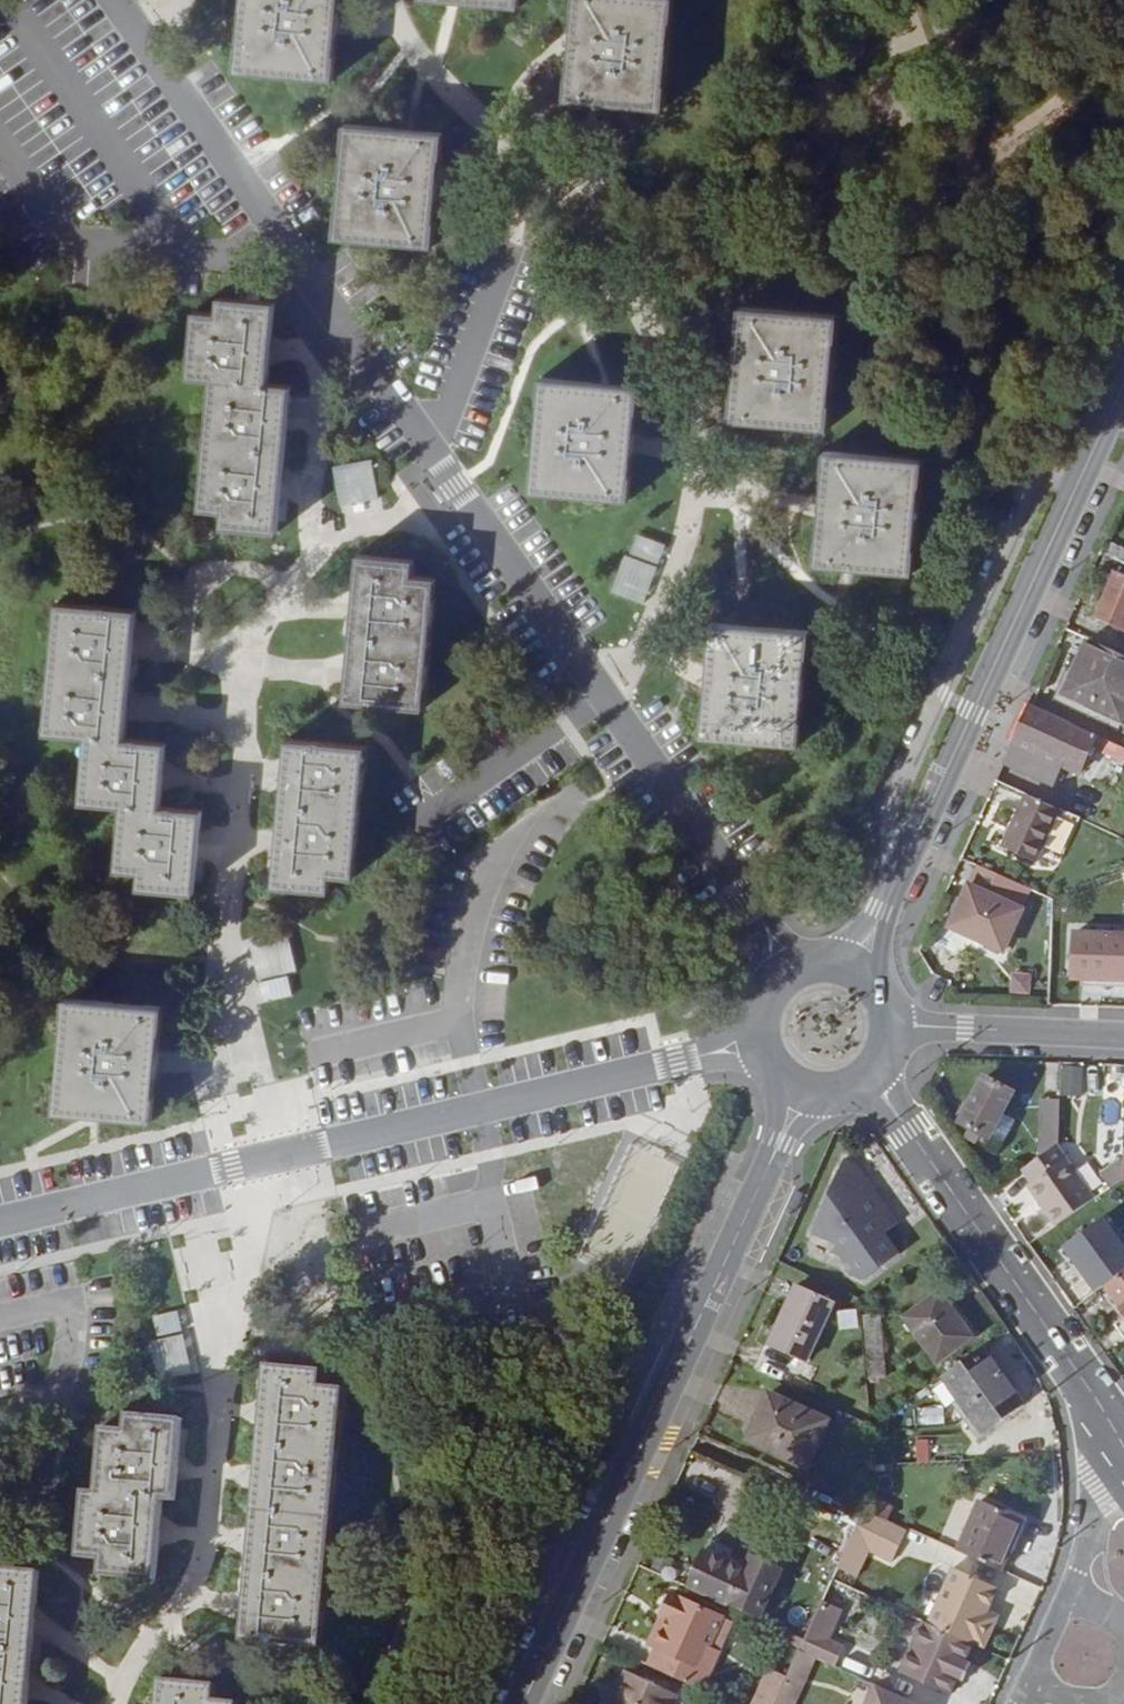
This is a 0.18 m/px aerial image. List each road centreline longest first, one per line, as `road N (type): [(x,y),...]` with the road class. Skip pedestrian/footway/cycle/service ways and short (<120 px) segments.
road 1 (residential): [(318,292),(303,528),(282,602),(257,639),(245,691),(246,759),(231,907),(231,959),(278,1157)]
road 2 (residential): [(603,692),(643,656),(697,507),(697,431),(687,395),(580,212),(418,57),(395,0)]
road 3 (tertiary): [(523,1703),(801,1094)]
road 4 (tertiary): [(859,969),(1123,385)]
road 5 (residential): [(278,1157),(287,1197),(256,1262),(194,1579),(111,1691)]
road 6 (residential): [(758,1042),(278,1157)]
road 7 (residential): [(603,692),(318,292)]
road 8 (residential): [(873,1081),(1121,1446)]
road 9 (residential): [(785,975),(749,896),(603,692)]
road 10 (residential): [(318,292),(129,20)]
road 11 (residential): [(895,1026),(1123,1036)]
road 12 (residential): [(278,1157),(101,1198)]
road 13 (residential): [(1121,1446),(1068,1598)]

